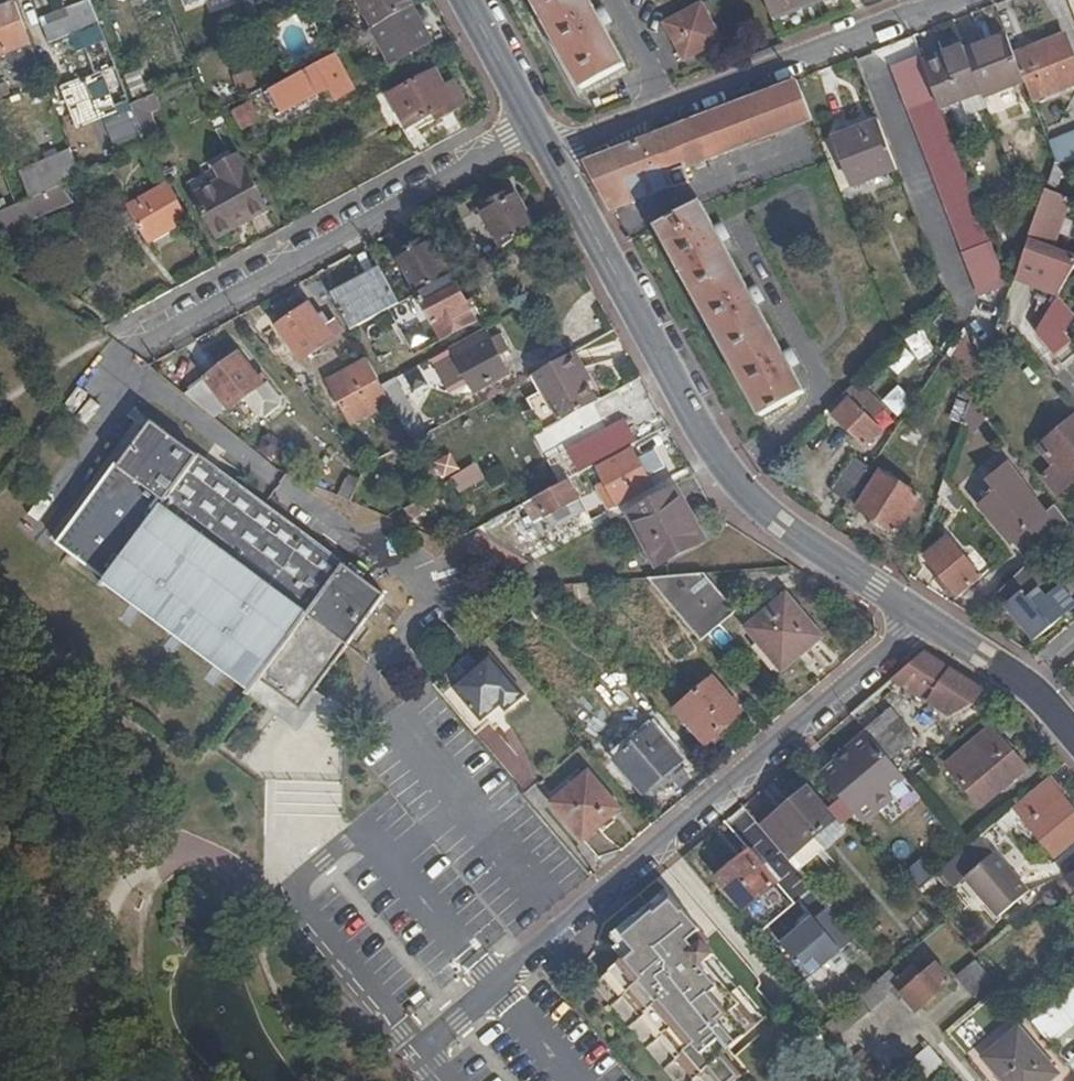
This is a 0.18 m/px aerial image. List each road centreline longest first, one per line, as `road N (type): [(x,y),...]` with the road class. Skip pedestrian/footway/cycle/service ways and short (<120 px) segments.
road 1 (residential): [(920,620),(420,1060)]
road 2 (residential): [(551,152),(717,460),(767,516),(920,620)]
road 3 (unclassified): [(116,344),(531,119)]
road 4 (residential): [(551,152),(953,0)]
road 5 (residential): [(467,0),(531,119)]
road 6 (residential): [(920,620),(1030,689)]

